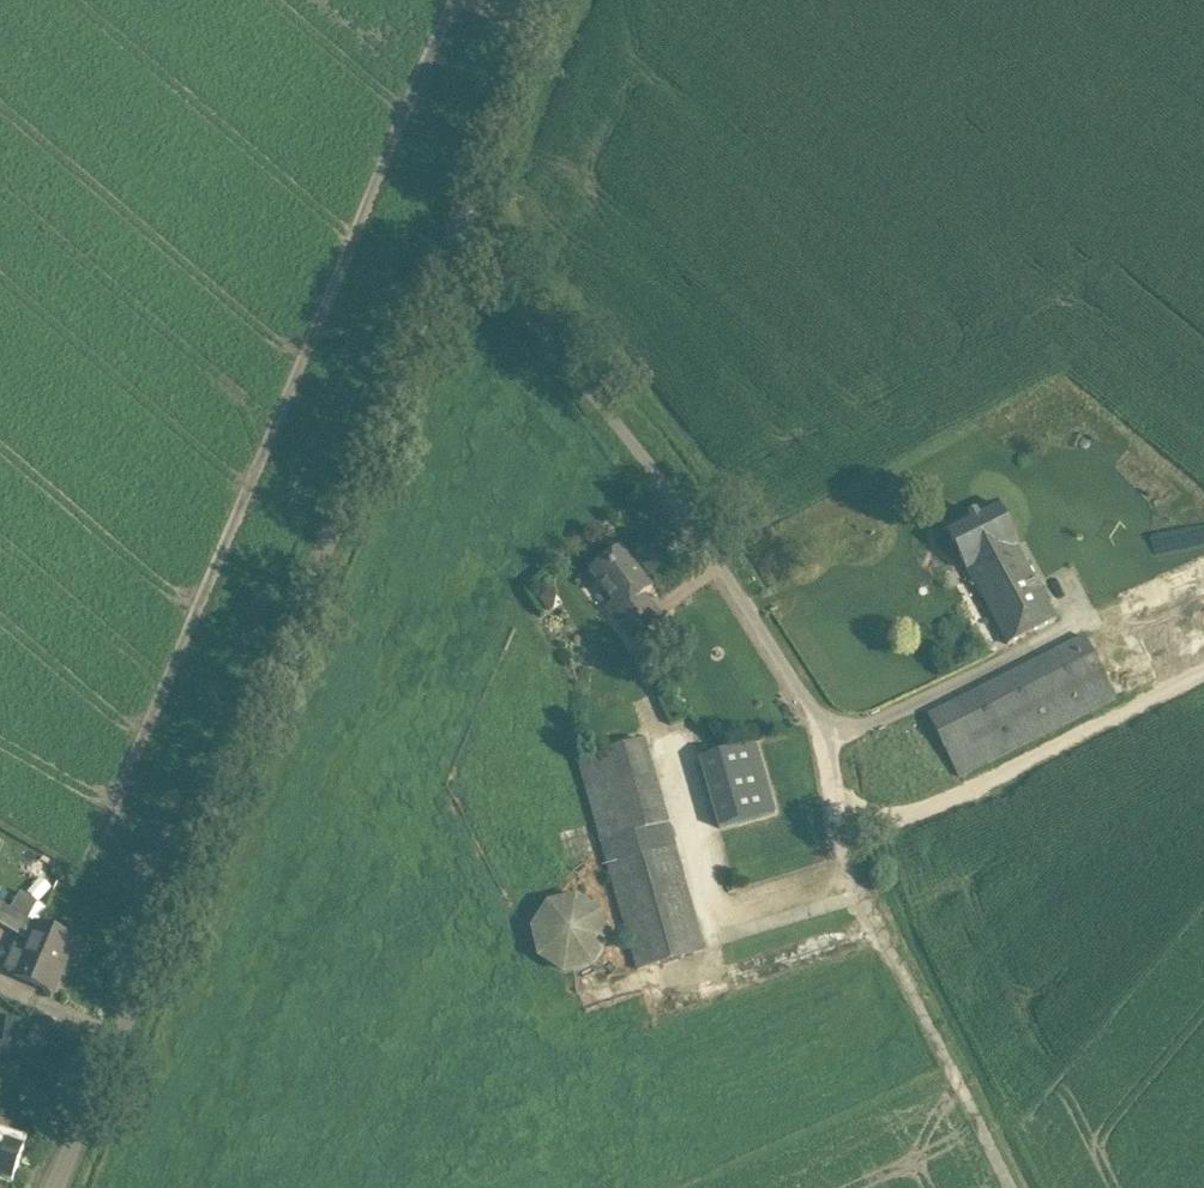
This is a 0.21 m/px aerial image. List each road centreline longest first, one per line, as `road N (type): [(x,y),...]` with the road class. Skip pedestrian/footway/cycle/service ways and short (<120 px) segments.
road 1 (unclassified): [(57,1187),(459,226)]
road 2 (unclassified): [(863,884),(842,844),(821,725),(654,473),(459,226)]
road 3 (unclassified): [(459,226),(548,0)]

